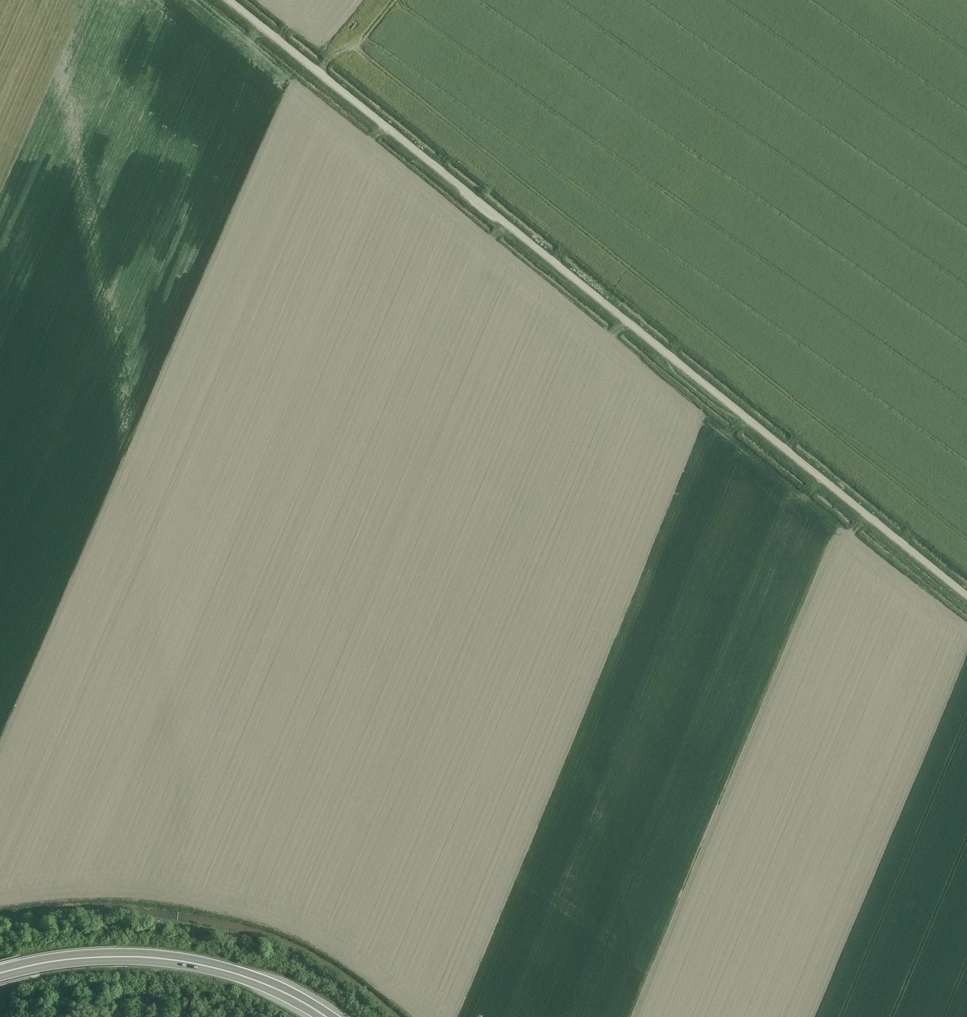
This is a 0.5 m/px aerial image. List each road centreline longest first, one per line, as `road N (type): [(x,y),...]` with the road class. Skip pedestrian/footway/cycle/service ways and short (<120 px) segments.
road 1 (unclassified): [(226,0),(966,598)]
road 2 (motorway): [(0,974),(79,959),(171,960),(252,979),(316,1010)]

